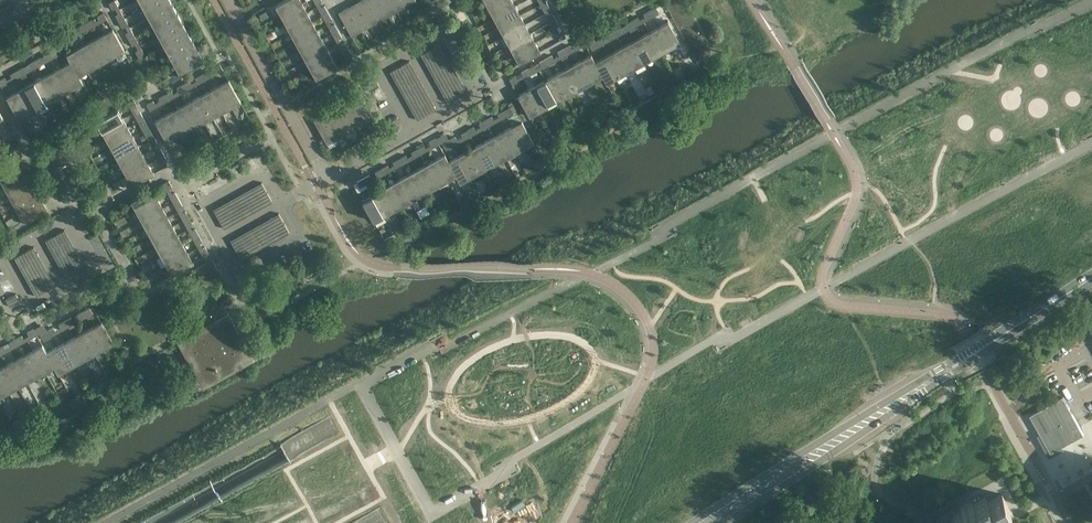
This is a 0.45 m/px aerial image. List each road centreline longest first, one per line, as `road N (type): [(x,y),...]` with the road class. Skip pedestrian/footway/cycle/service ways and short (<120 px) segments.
road 1 (motorway): [(1091,1),(112,522)]
road 2 (motorway): [(1091,16),(163,522)]
road 3 (motorway): [(1091,46),(216,522)]
road 4 (motorway): [(267,522),(1091,72)]
road 5 (motorway): [(306,522),(1091,95)]
road 6 (motorway): [(365,522),(776,297),(808,287)]
road 7 (motorway): [(411,522),(808,287)]
road 8 (primary): [(707,522),(1091,279)]
road 9 (motorway): [(808,287),(1091,135)]
road 10 (residential): [(326,179),(228,0)]
road 11 (residential): [(412,52),(444,34),(479,96),(446,114)]
road 12 (residential): [(281,204),(299,238),(238,270),(221,237)]
road 13 (residential): [(37,238),(68,221),(96,272),(65,289)]

